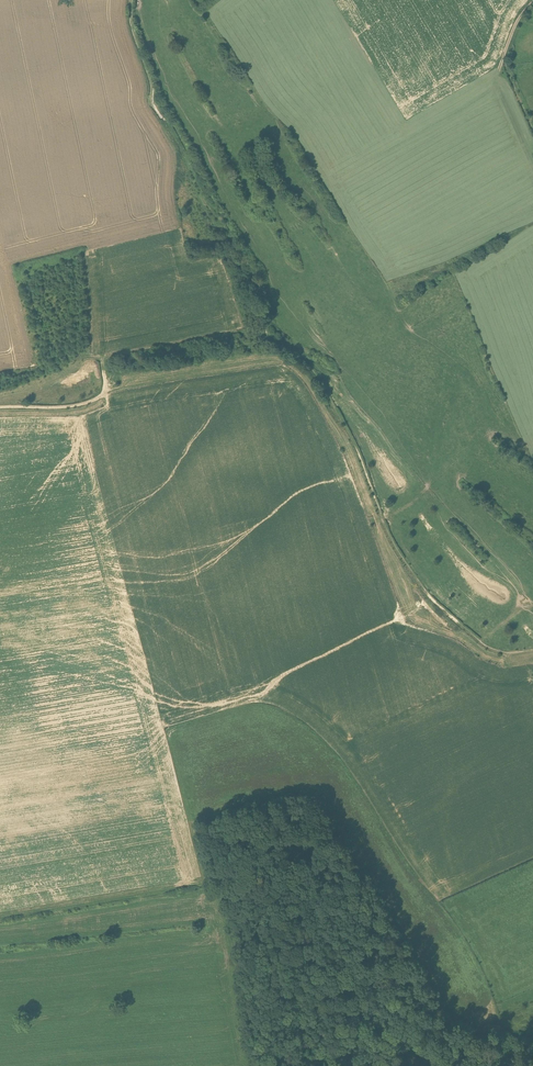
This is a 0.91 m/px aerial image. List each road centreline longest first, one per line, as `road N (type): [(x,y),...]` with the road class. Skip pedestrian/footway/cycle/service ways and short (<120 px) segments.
road 1 (track): [(269,341),(318,379),(394,547),(434,601),(484,646),(532,651)]
road 2 (track): [(202,825),(212,847),(206,866),(231,922),(253,1065)]
road 3 (track): [(532,3),(503,58),(532,130)]
road 4 (track): [(102,360),(104,389),(93,400),(0,407)]

